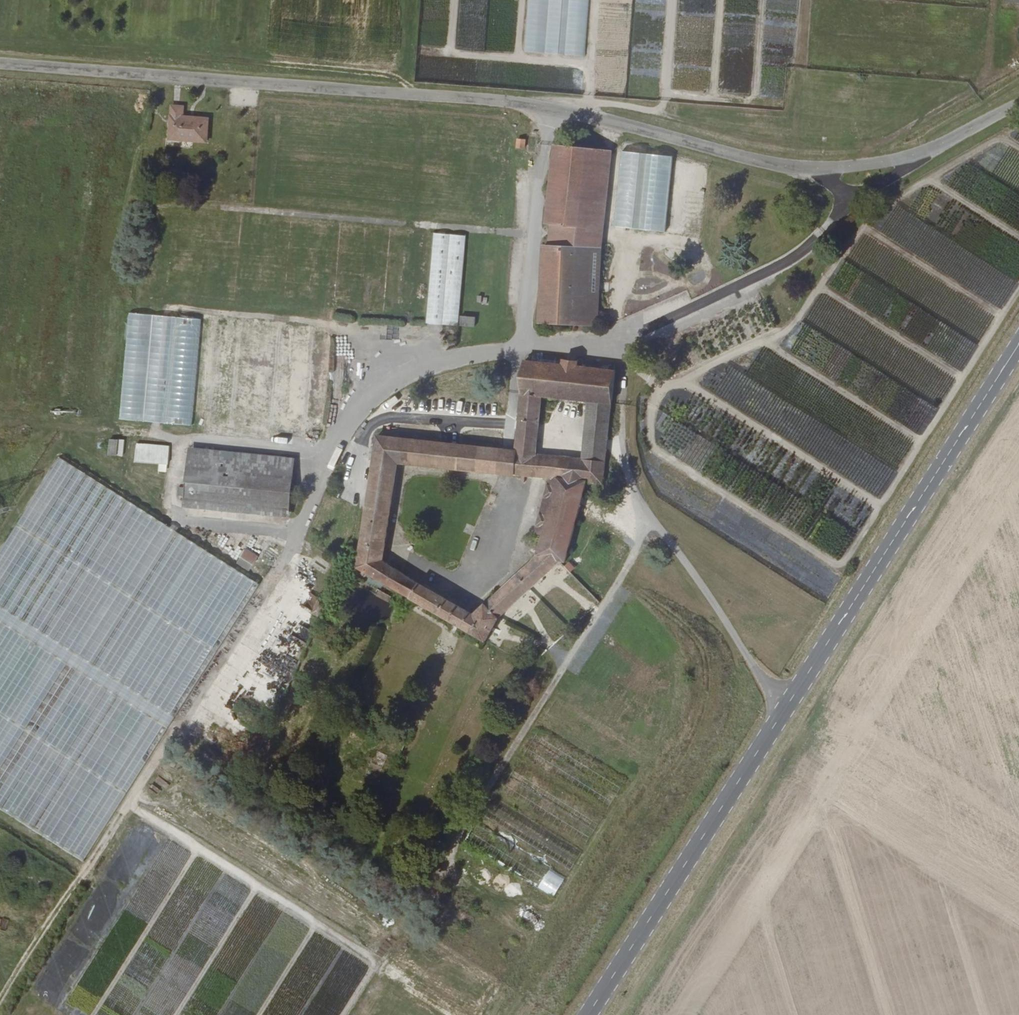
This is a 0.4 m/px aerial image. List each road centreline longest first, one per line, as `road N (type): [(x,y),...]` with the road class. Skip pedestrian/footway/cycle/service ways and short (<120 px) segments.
road 1 (tertiary): [(1018,109),(923,152),(862,169),(800,171),(587,115),(0,65)]
road 2 (primary): [(1018,343),(591,1014)]
road 3 (residential): [(337,443),(177,437),(174,515),(303,523)]

